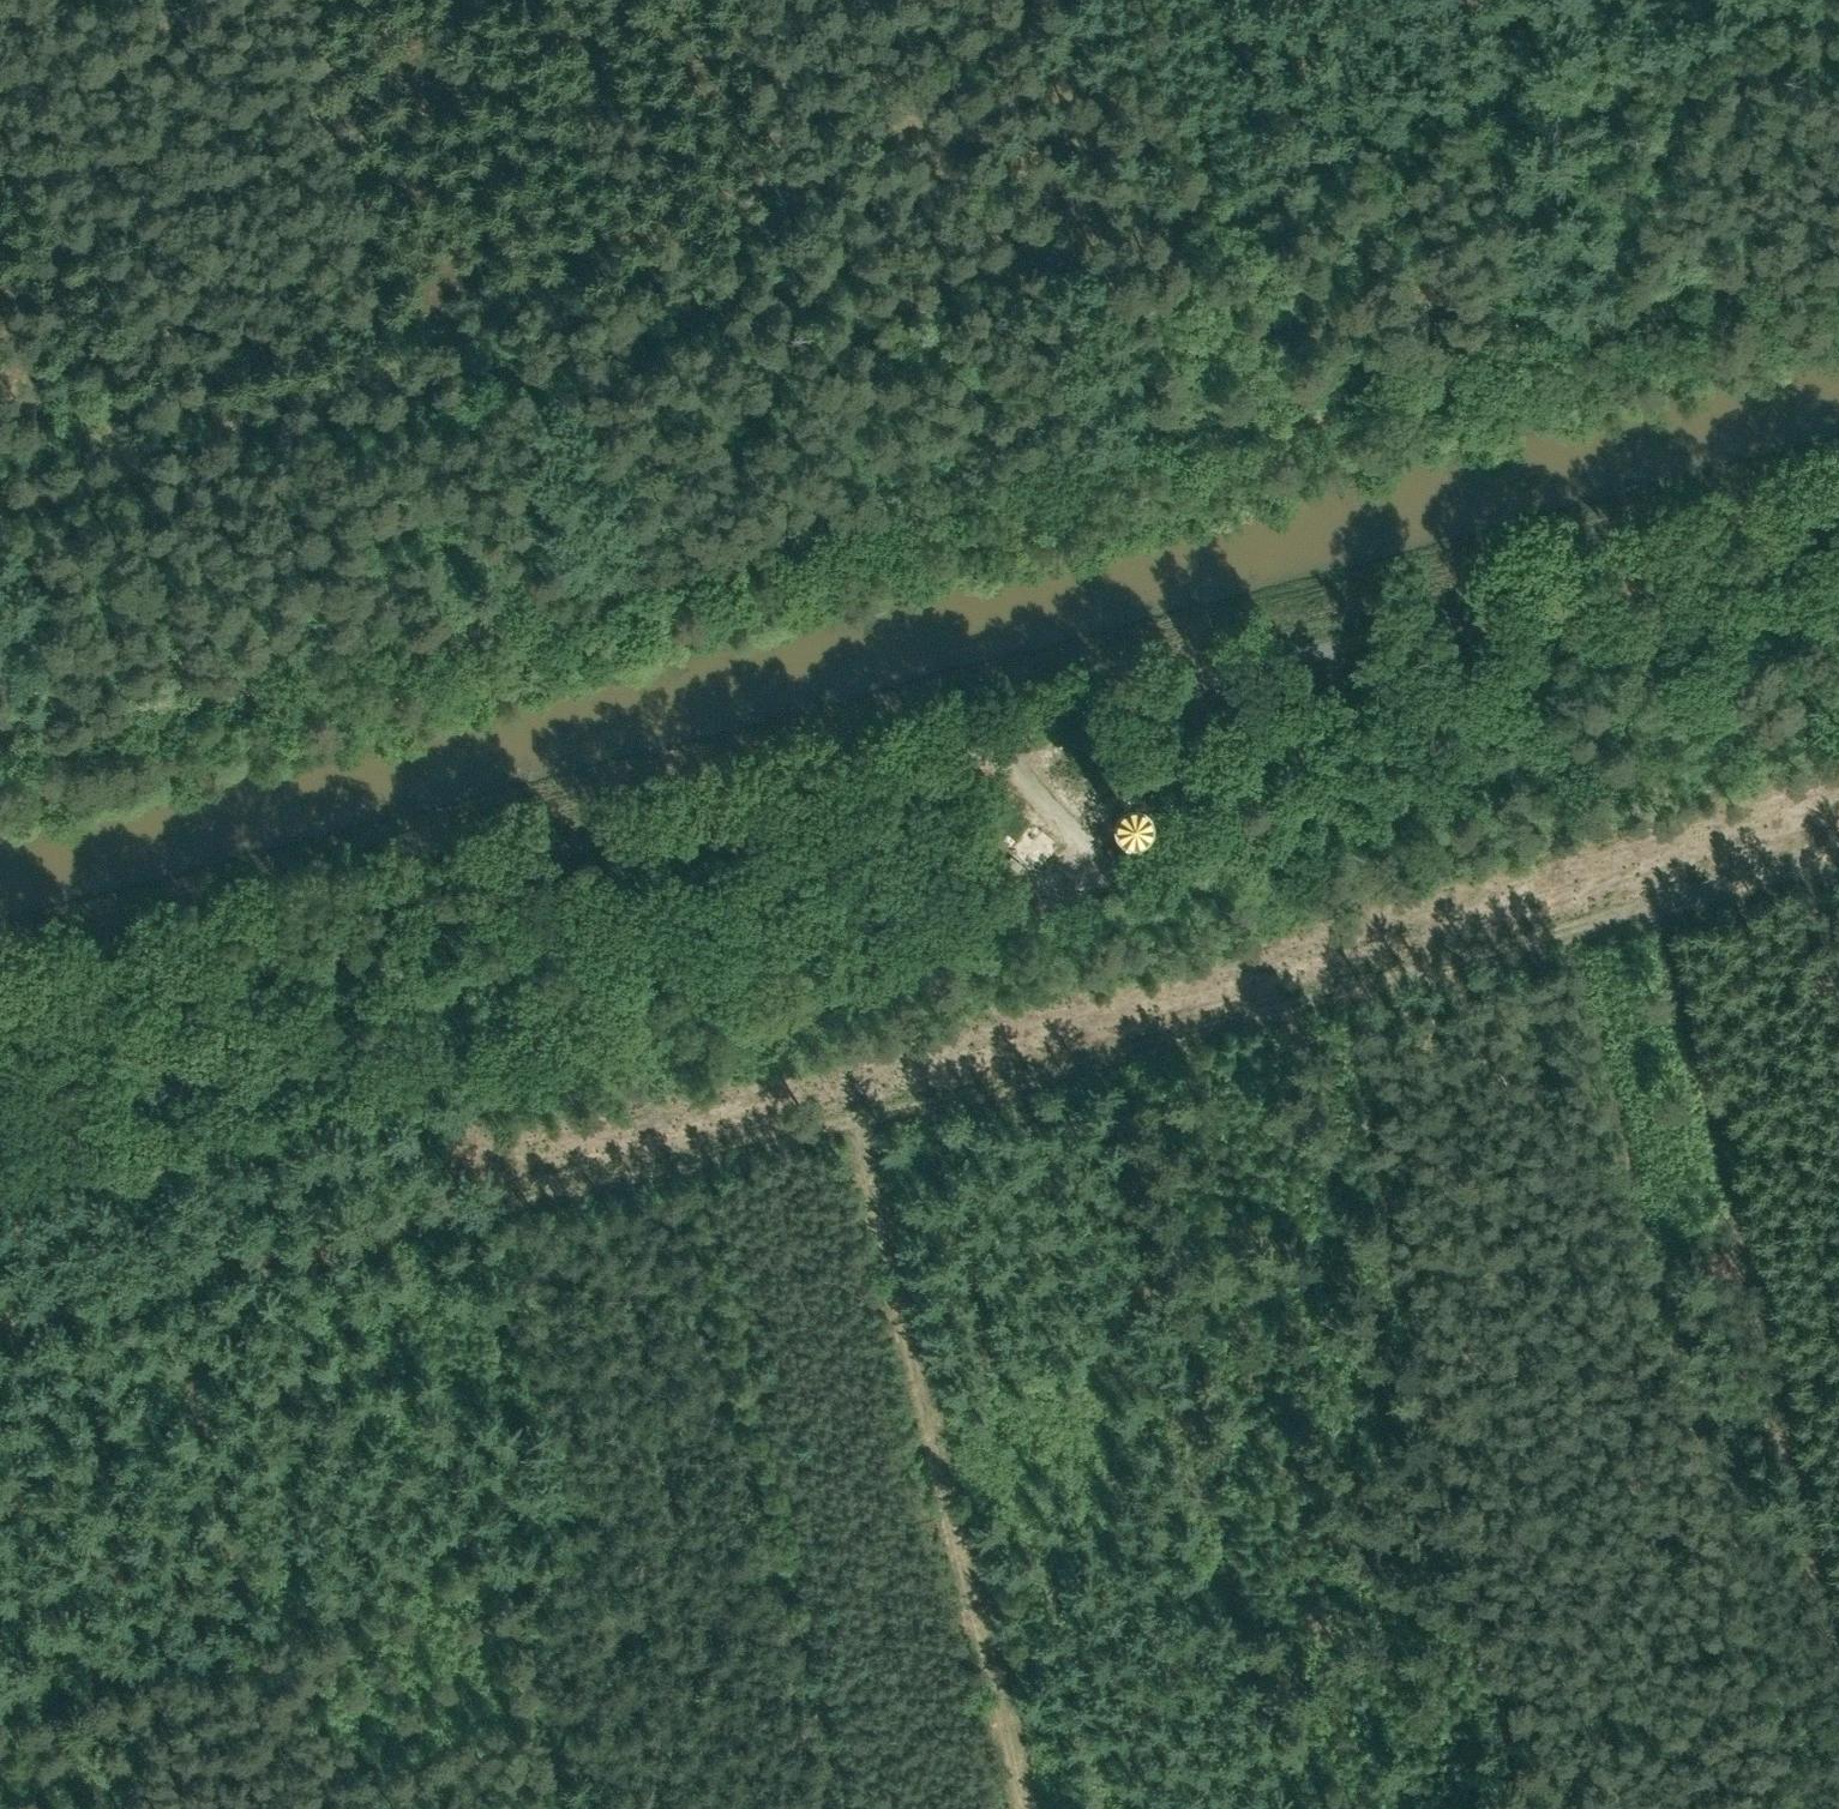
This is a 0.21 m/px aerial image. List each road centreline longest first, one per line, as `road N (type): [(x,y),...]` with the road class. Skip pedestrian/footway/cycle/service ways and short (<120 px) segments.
road 1 (unclassified): [(1838,510),(0,993)]
road 2 (track): [(944,549),(890,395),(934,335),(834,0)]

